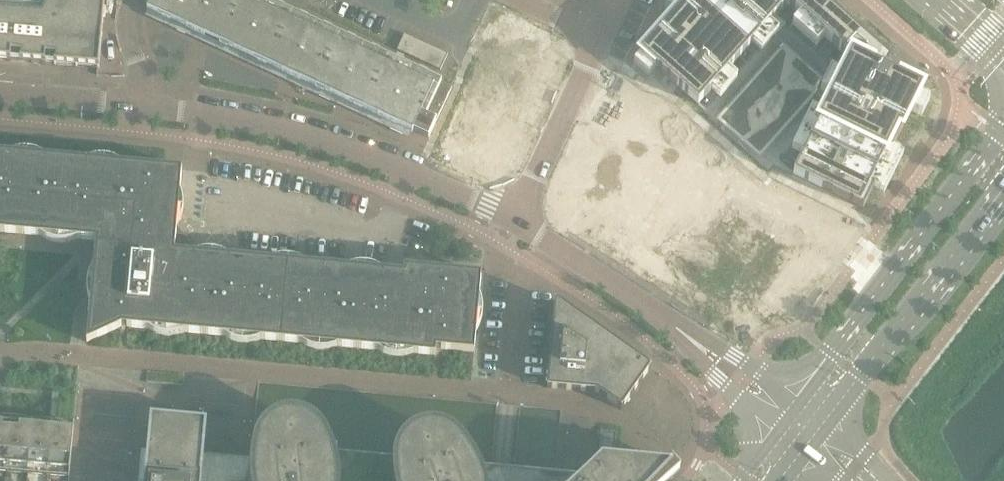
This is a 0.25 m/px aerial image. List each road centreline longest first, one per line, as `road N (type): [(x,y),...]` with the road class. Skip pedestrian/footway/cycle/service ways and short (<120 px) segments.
road 1 (residential): [(667,321),(517,219),(350,149),(145,108)]
road 2 (unclassified): [(1003,126),(800,403)]
road 3 (unclassified): [(825,423),(1003,196)]
road 4 (residential): [(800,403),(752,365),(667,321)]
road 5 (residential): [(667,321),(777,432)]
road 6 (residential): [(145,108),(0,94)]

